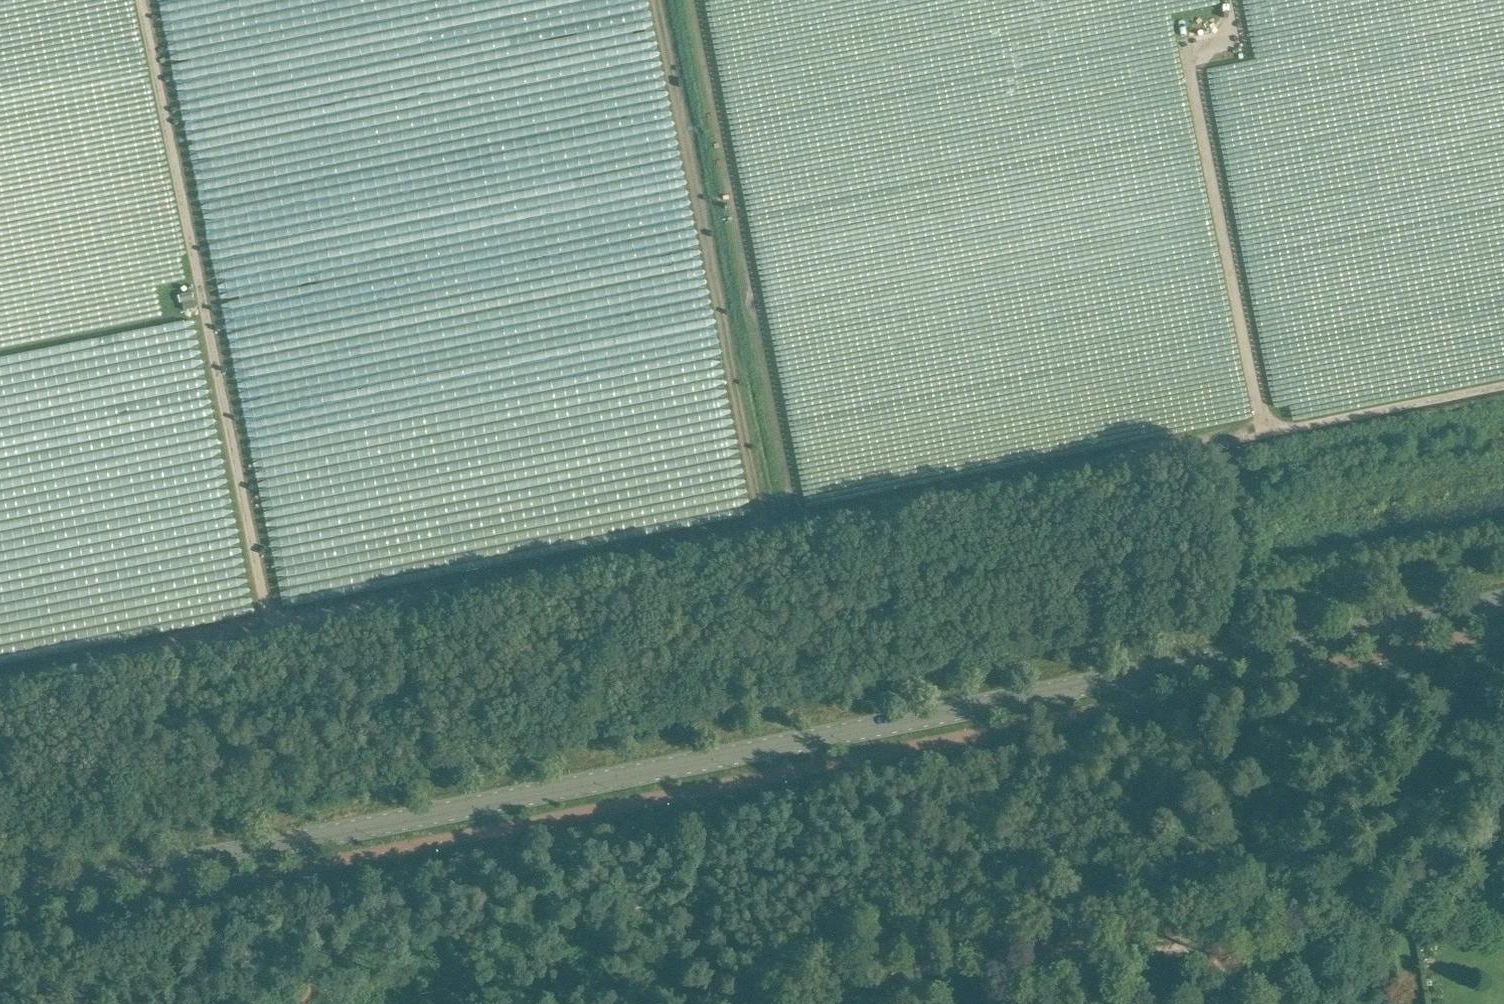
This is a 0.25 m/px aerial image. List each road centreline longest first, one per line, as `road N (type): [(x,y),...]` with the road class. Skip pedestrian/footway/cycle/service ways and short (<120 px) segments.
road 1 (tertiary): [(0,903),(1503,601)]

